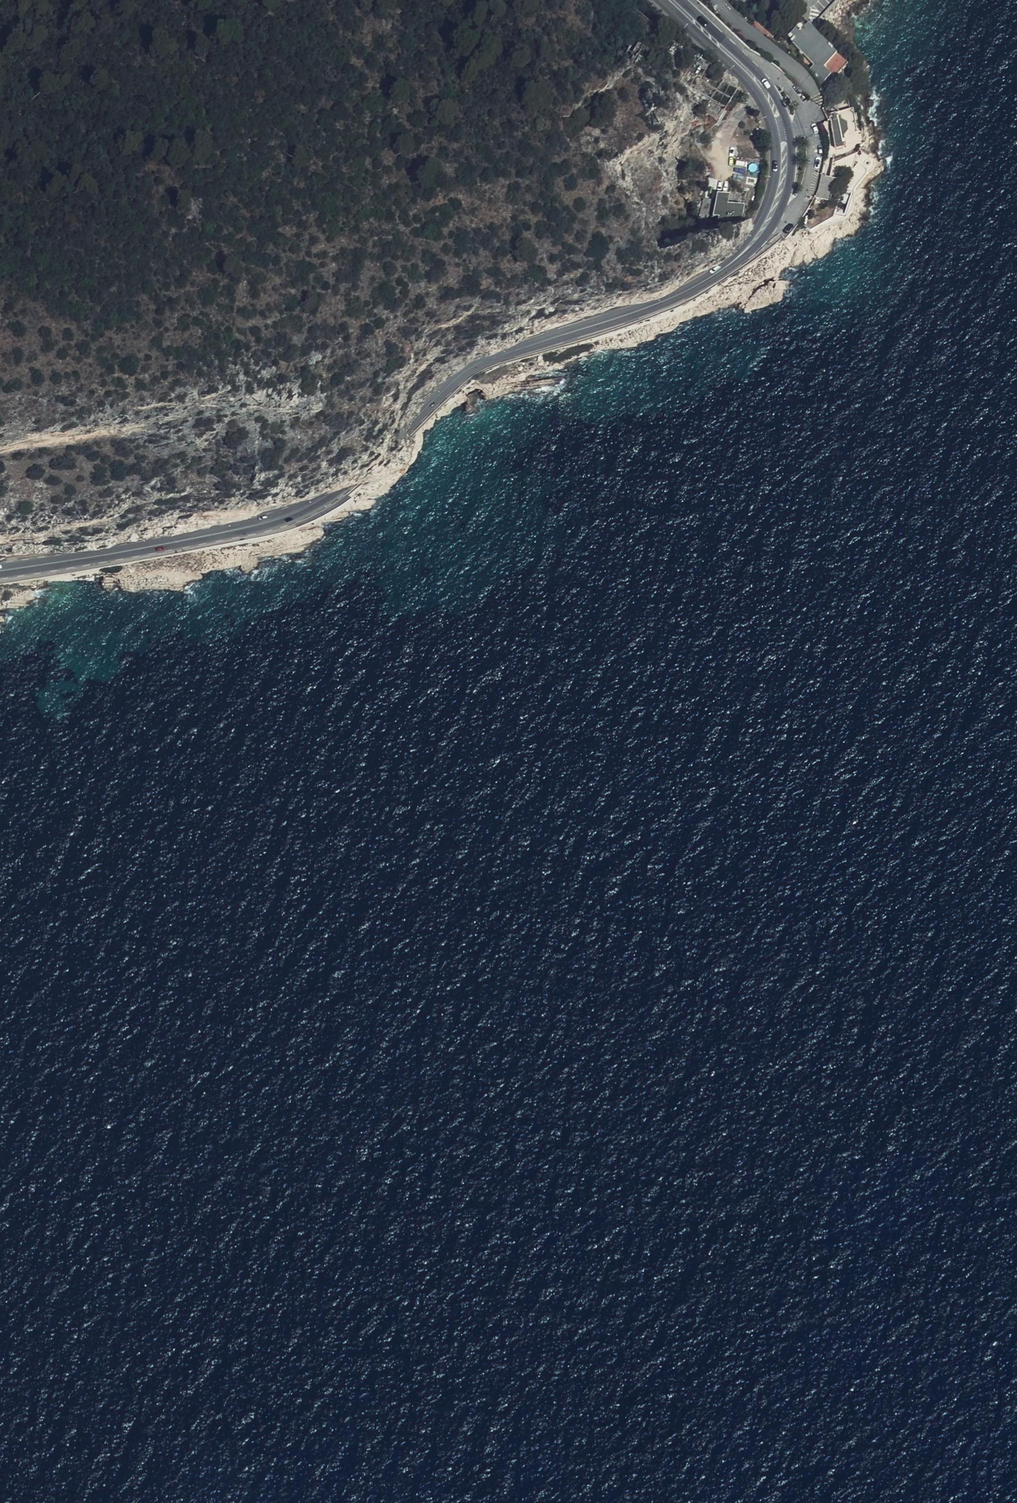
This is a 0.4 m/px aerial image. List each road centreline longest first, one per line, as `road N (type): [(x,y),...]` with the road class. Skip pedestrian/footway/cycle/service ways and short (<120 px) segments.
road 1 (secondary): [(0,571),(288,516),(332,492),(459,369),(684,291),(742,251),(779,196),(783,134),(759,84),(675,0)]

